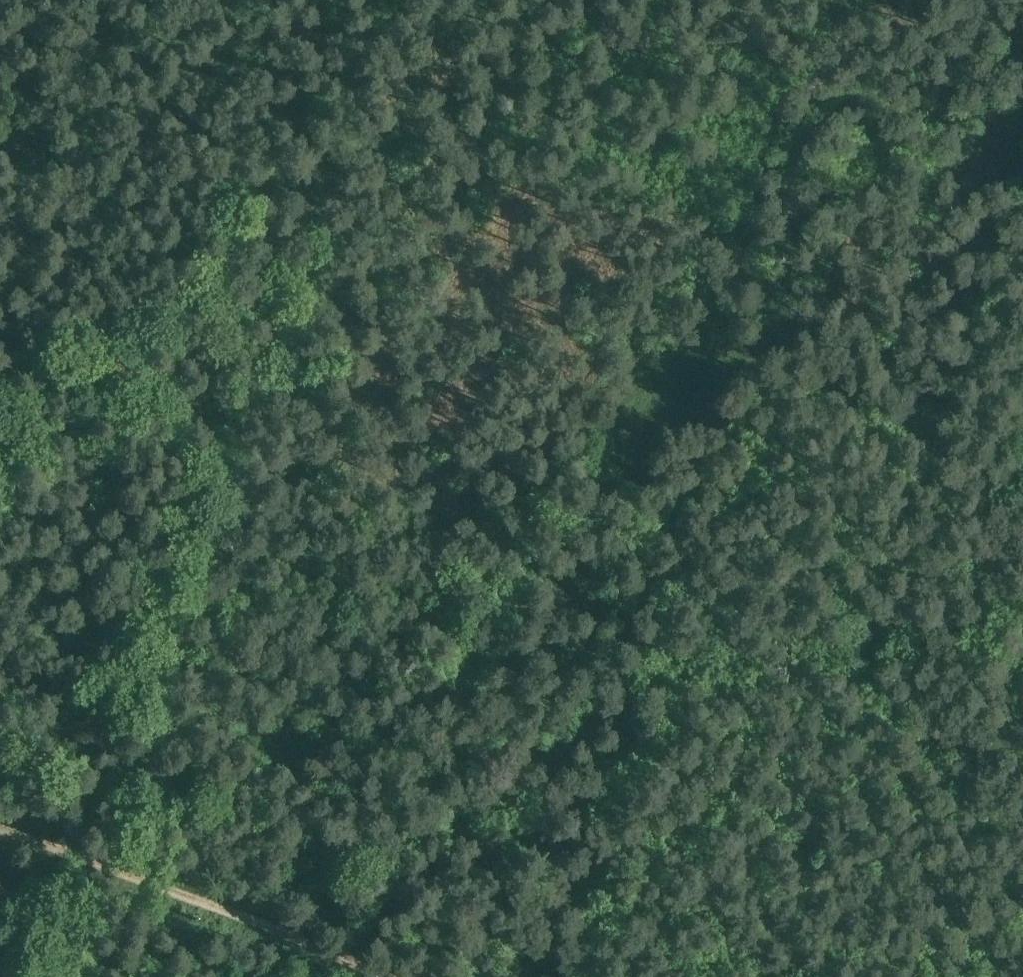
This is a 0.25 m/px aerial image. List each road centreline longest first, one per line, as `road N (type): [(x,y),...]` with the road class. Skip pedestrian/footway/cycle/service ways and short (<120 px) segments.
road 1 (track): [(0,820),(400,976)]

